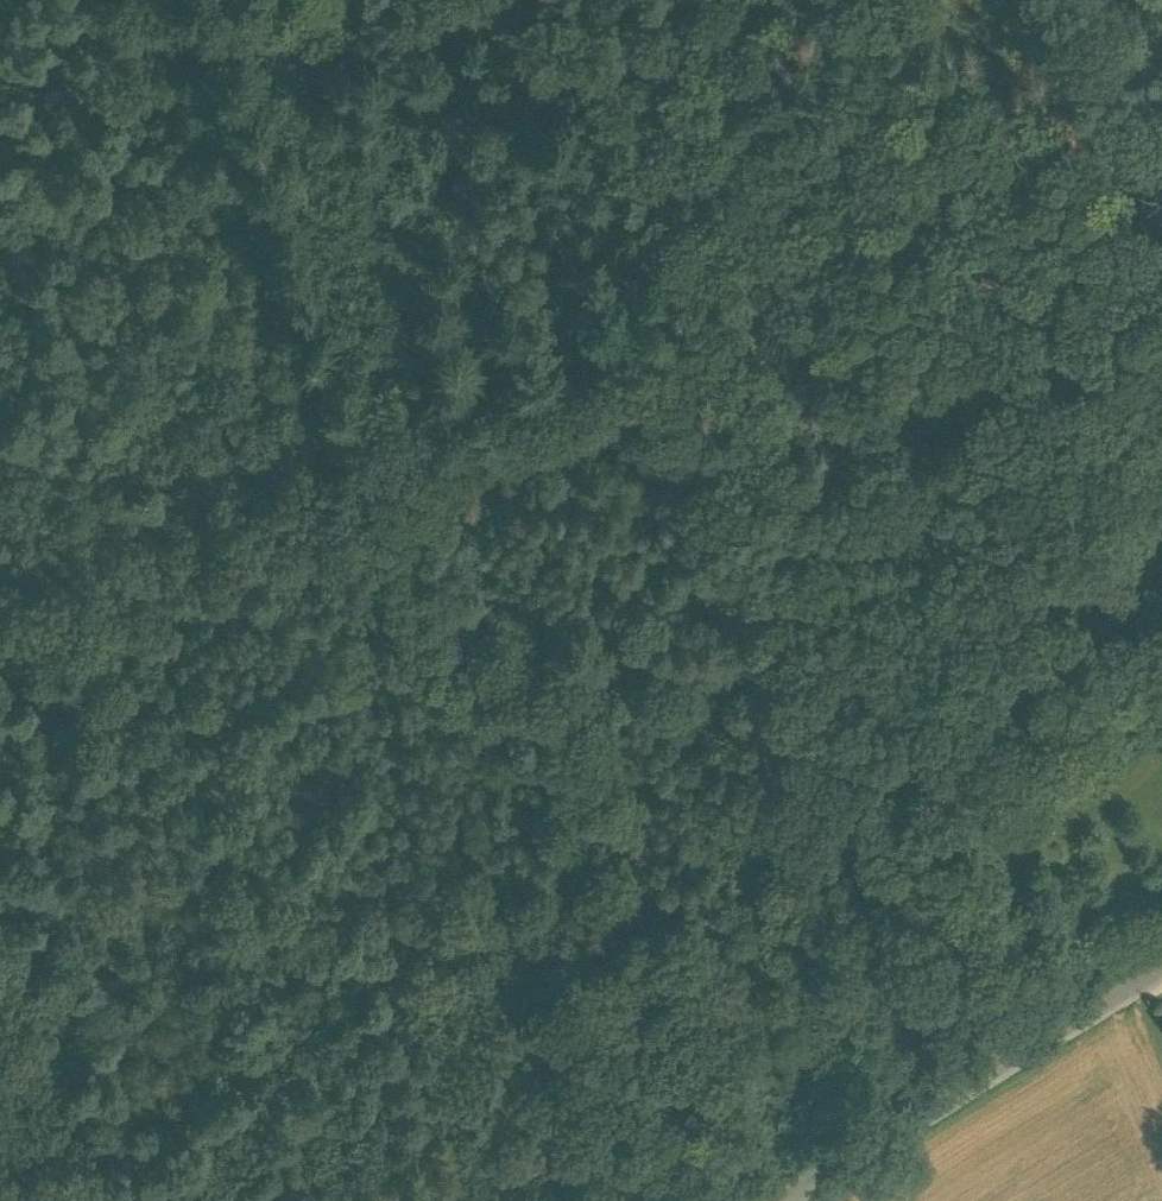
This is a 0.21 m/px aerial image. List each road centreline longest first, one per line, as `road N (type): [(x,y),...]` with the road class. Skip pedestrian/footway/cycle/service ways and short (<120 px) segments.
road 1 (track): [(1161,174),(0,643)]
road 2 (residential): [(1161,970),(822,1177)]
road 3 (track): [(115,1200),(0,924)]

